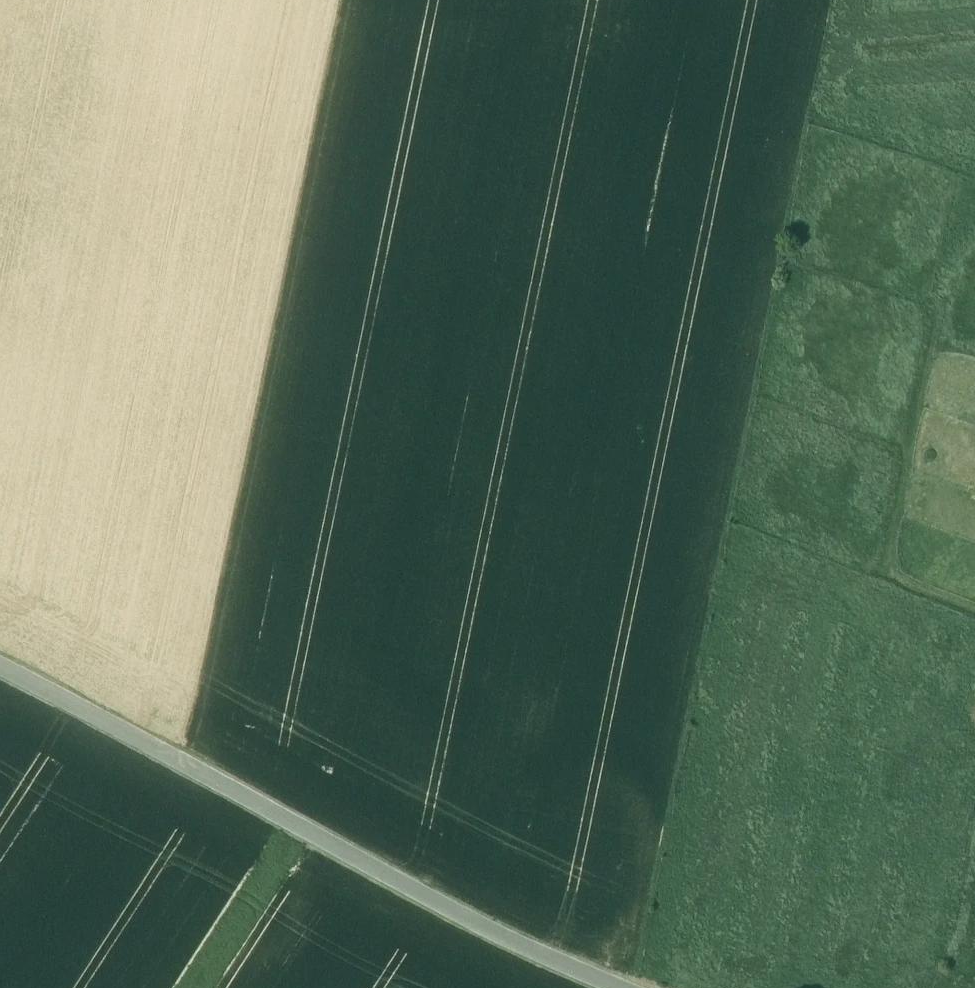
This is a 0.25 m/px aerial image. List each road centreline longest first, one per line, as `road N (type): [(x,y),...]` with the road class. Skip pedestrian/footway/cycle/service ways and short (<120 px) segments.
road 1 (unclassified): [(616,987),(526,951),(0,668)]

